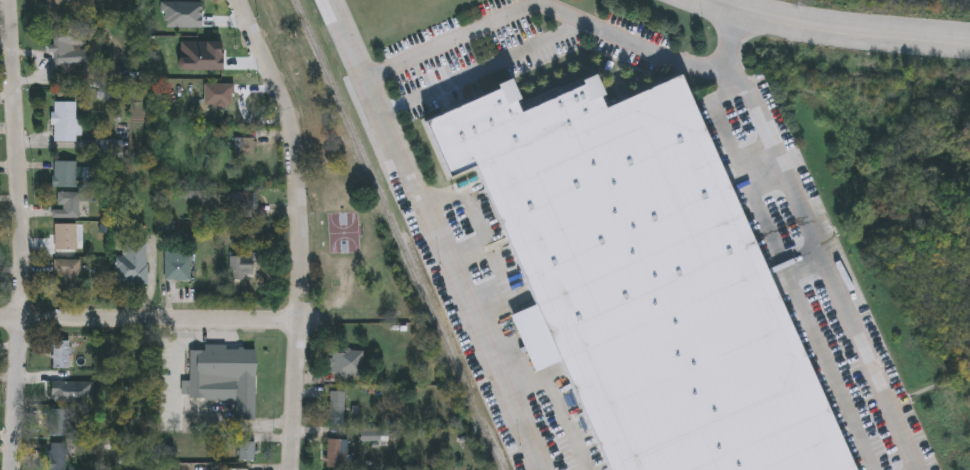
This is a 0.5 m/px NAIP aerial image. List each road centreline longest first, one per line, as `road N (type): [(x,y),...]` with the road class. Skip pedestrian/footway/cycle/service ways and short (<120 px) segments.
road 1 (residential): [(290,469),(300,325),(293,133),(238,0)]
road 2 (residential): [(12,469),(22,267),(8,0)]
road 3 (residential): [(0,319),(300,325)]
road 4 (residential): [(704,0),(799,31),(969,47)]

